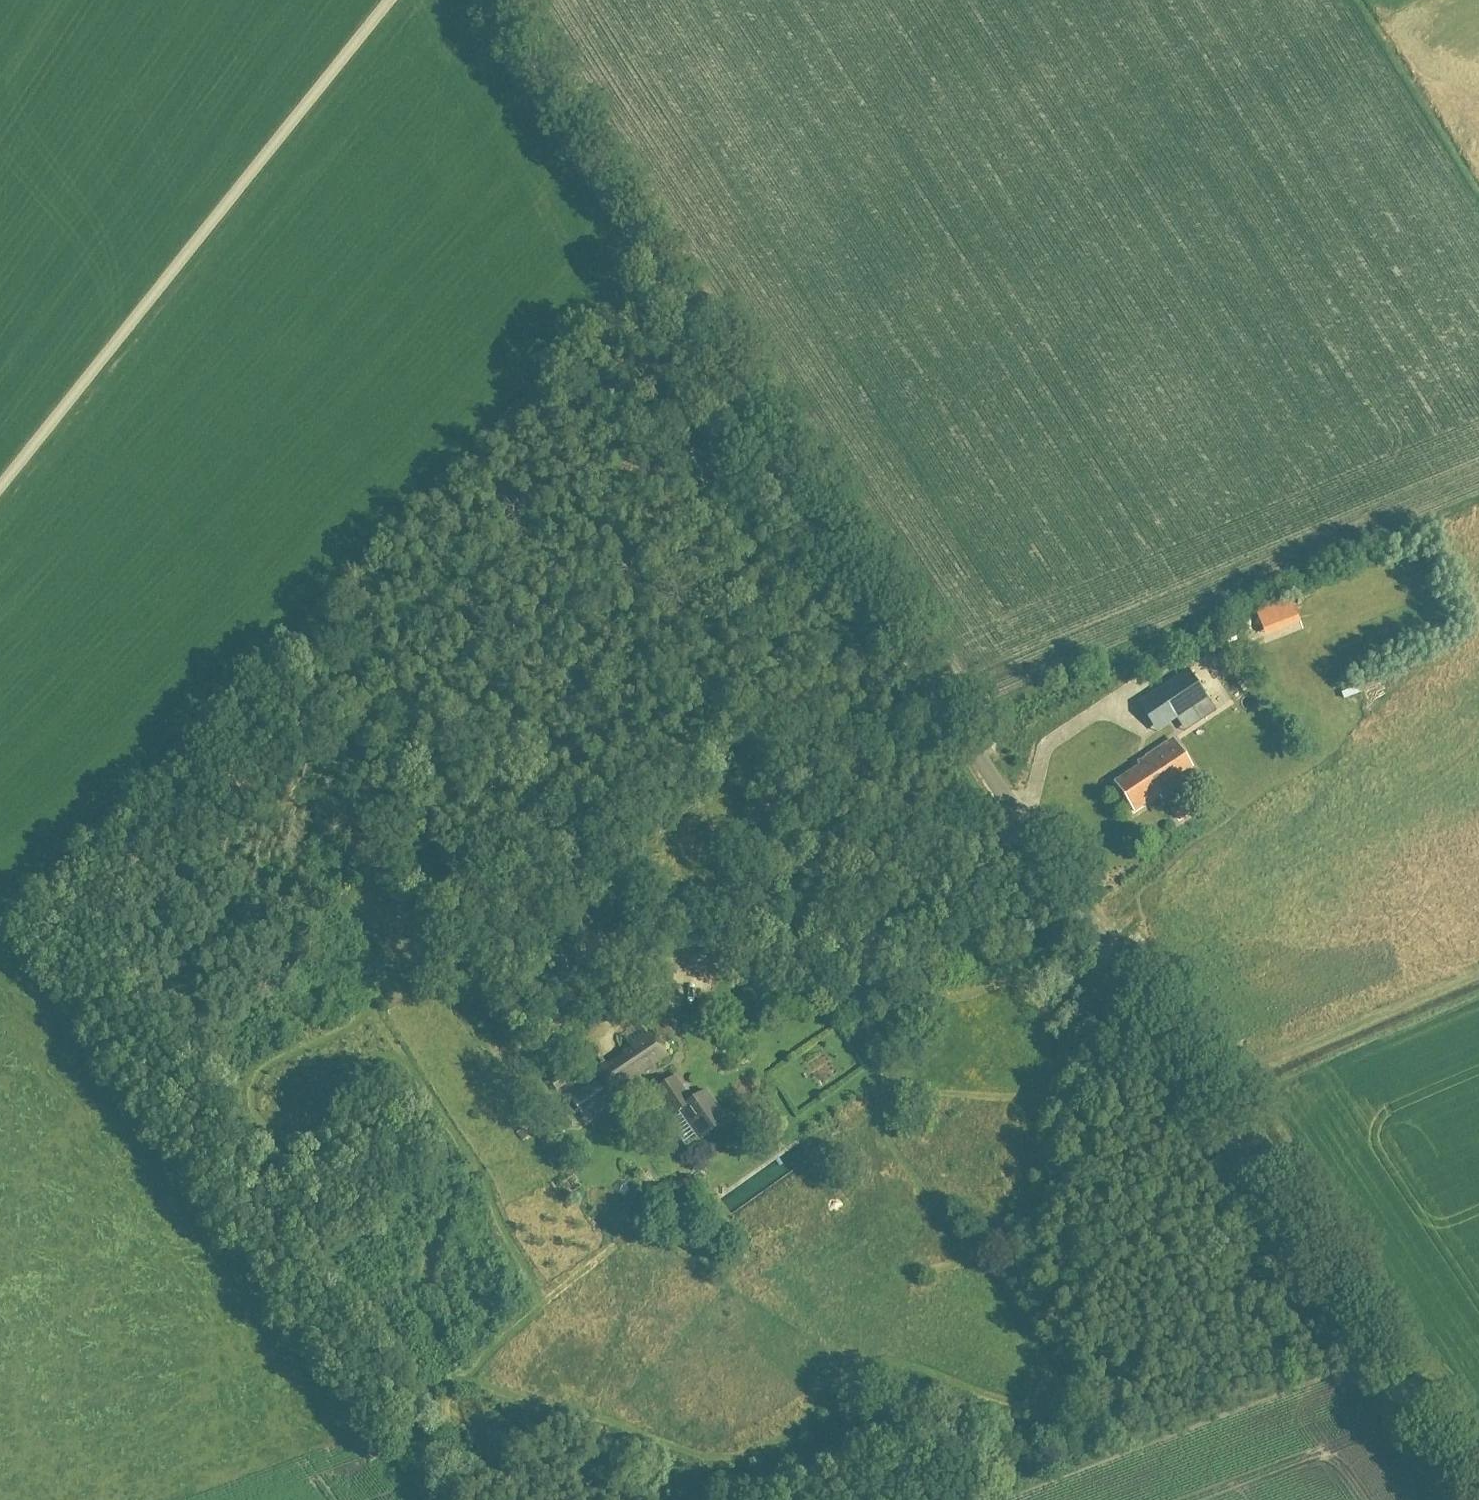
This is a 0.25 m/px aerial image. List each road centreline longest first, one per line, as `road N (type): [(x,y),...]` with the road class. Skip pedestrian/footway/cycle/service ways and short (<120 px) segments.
road 1 (unclassified): [(1471,1499),(548,107),(489,0)]

